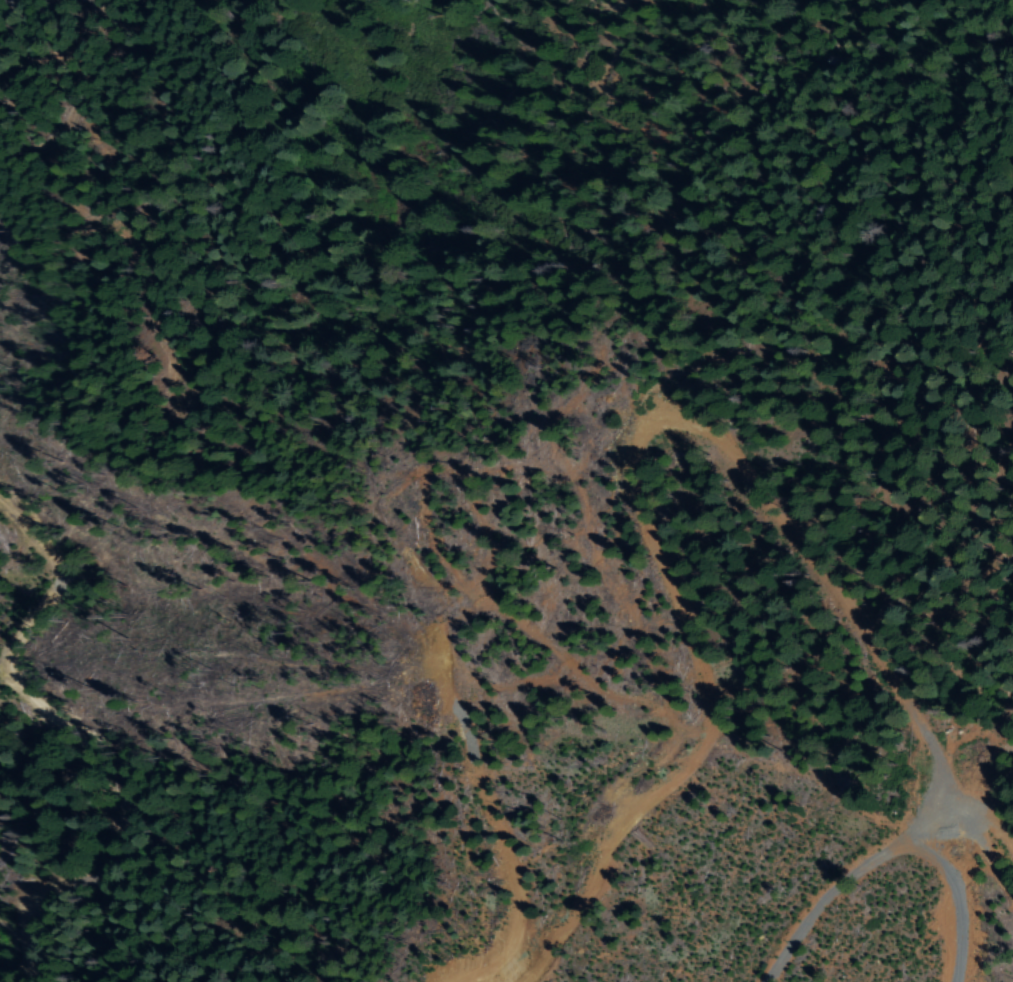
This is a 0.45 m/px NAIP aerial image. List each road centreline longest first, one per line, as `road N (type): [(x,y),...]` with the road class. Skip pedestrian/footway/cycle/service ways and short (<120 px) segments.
road 1 (track): [(705,981),(743,931),(831,859),(923,822),(1012,808)]

